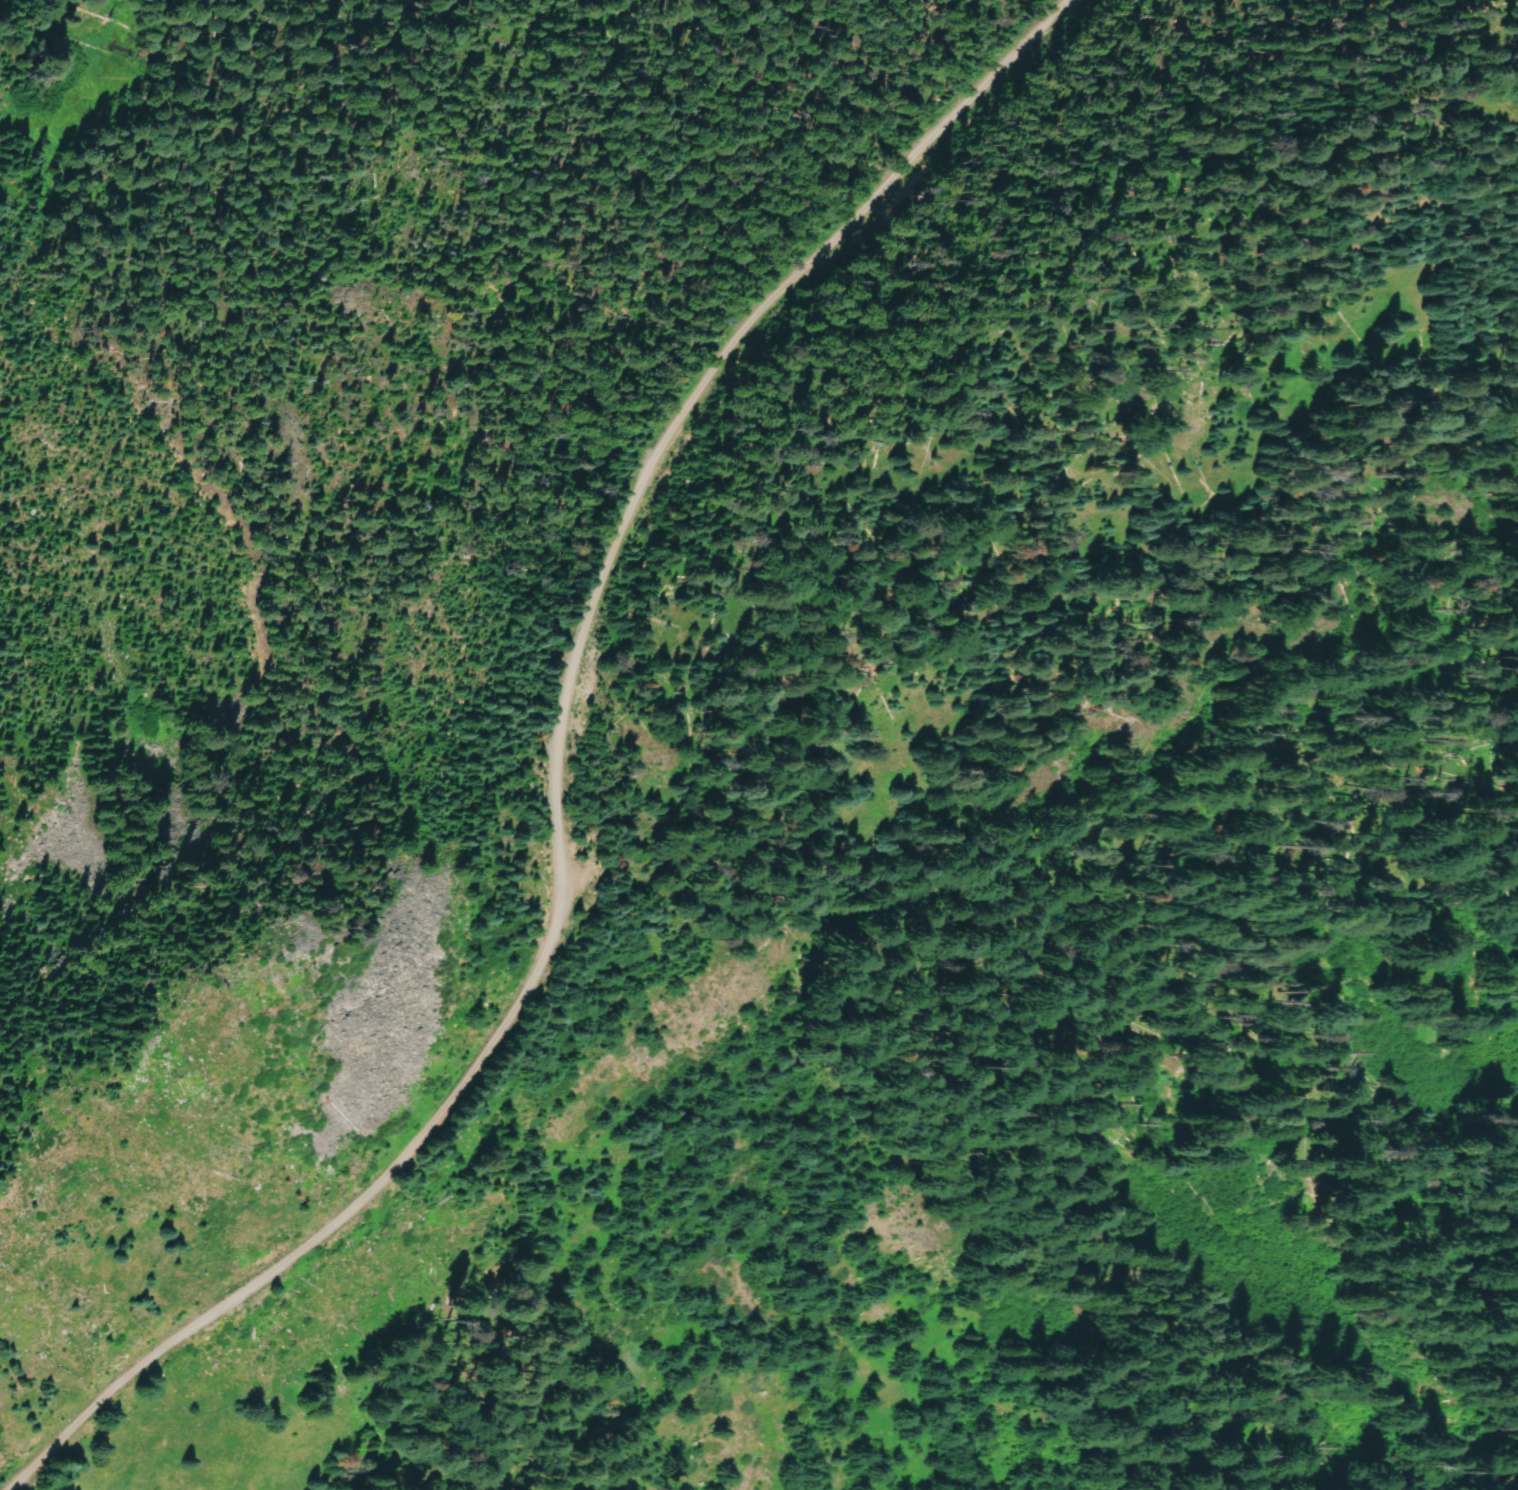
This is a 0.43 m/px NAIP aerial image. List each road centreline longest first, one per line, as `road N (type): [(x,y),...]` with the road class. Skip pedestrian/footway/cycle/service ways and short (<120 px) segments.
road 1 (residential): [(1069,0),(756,313),(692,393),(646,473),(602,565),(570,678),(545,942),(499,1032),(421,1144),(347,1220),(127,1376),(10,1489)]

